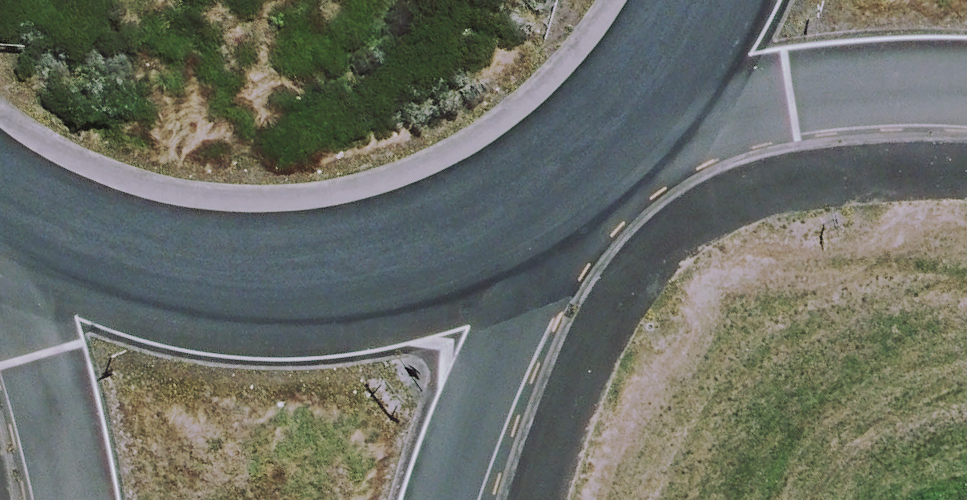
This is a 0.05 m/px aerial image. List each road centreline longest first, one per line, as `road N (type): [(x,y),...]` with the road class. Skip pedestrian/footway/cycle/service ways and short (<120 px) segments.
road 1 (primary): [(503,214),(353,274),(191,281),(37,235),(0,208)]
road 2 (unclassified): [(966,84),(789,93),(689,117),(573,161)]
road 3 (unclassified): [(503,214),(513,312),(444,499)]
road 4 (unclassified): [(74,499),(64,447),(0,307)]
road 5 (primary): [(685,0),(669,41),(573,161)]

